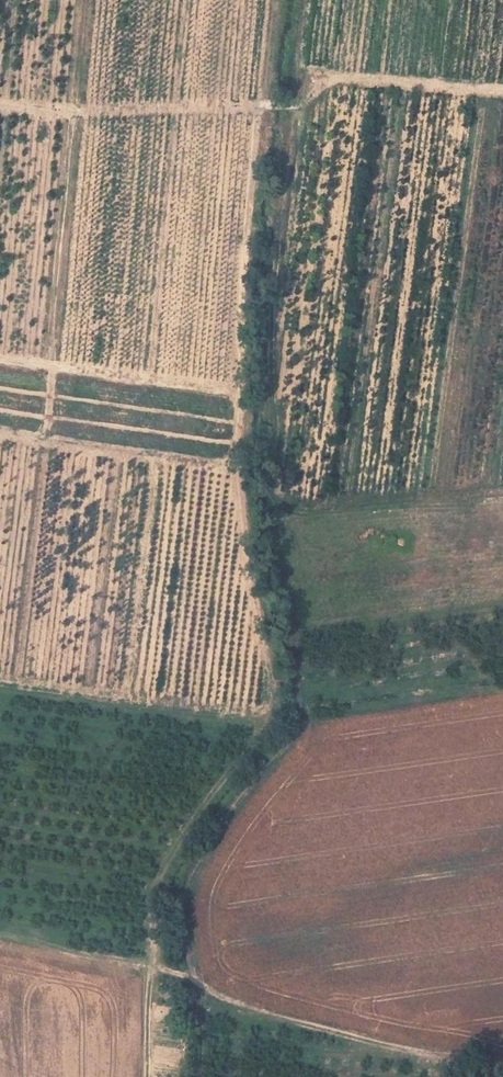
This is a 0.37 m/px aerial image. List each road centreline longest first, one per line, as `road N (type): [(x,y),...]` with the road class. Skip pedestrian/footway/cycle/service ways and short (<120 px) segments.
road 1 (track): [(0,106),(292,107),(304,100),(308,79),(328,76),(502,89)]
road 2 (track): [(149,1076),(152,964),(186,975),(221,999),(502,1073)]
road 3 (track): [(299,514),(502,495)]

